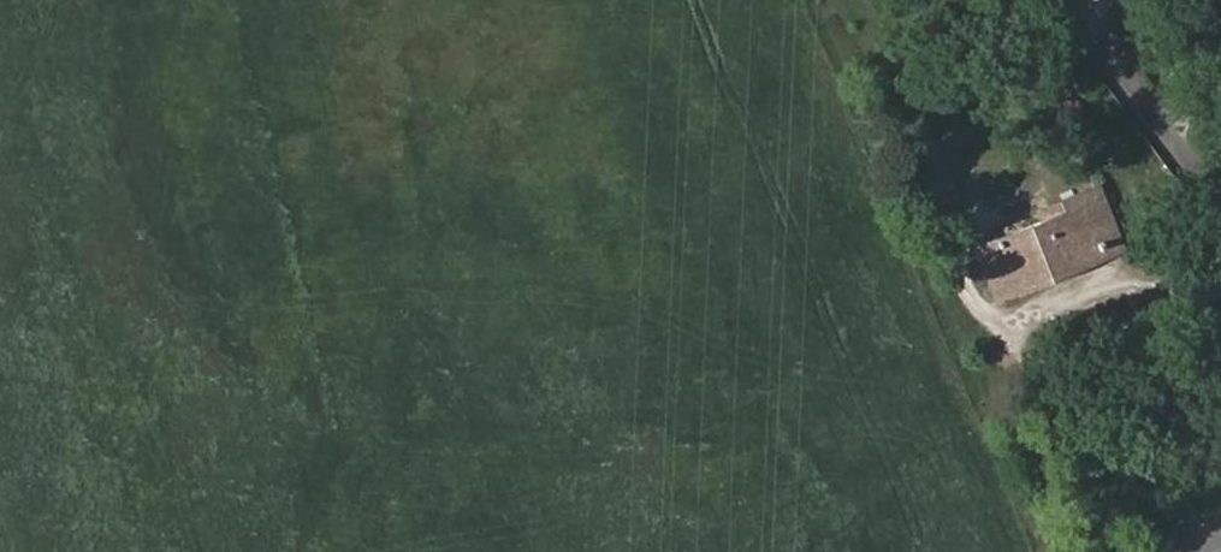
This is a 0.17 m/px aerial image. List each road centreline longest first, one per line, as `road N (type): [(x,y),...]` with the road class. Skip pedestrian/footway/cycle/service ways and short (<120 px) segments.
road 1 (residential): [(1067,0),(1220,209)]

